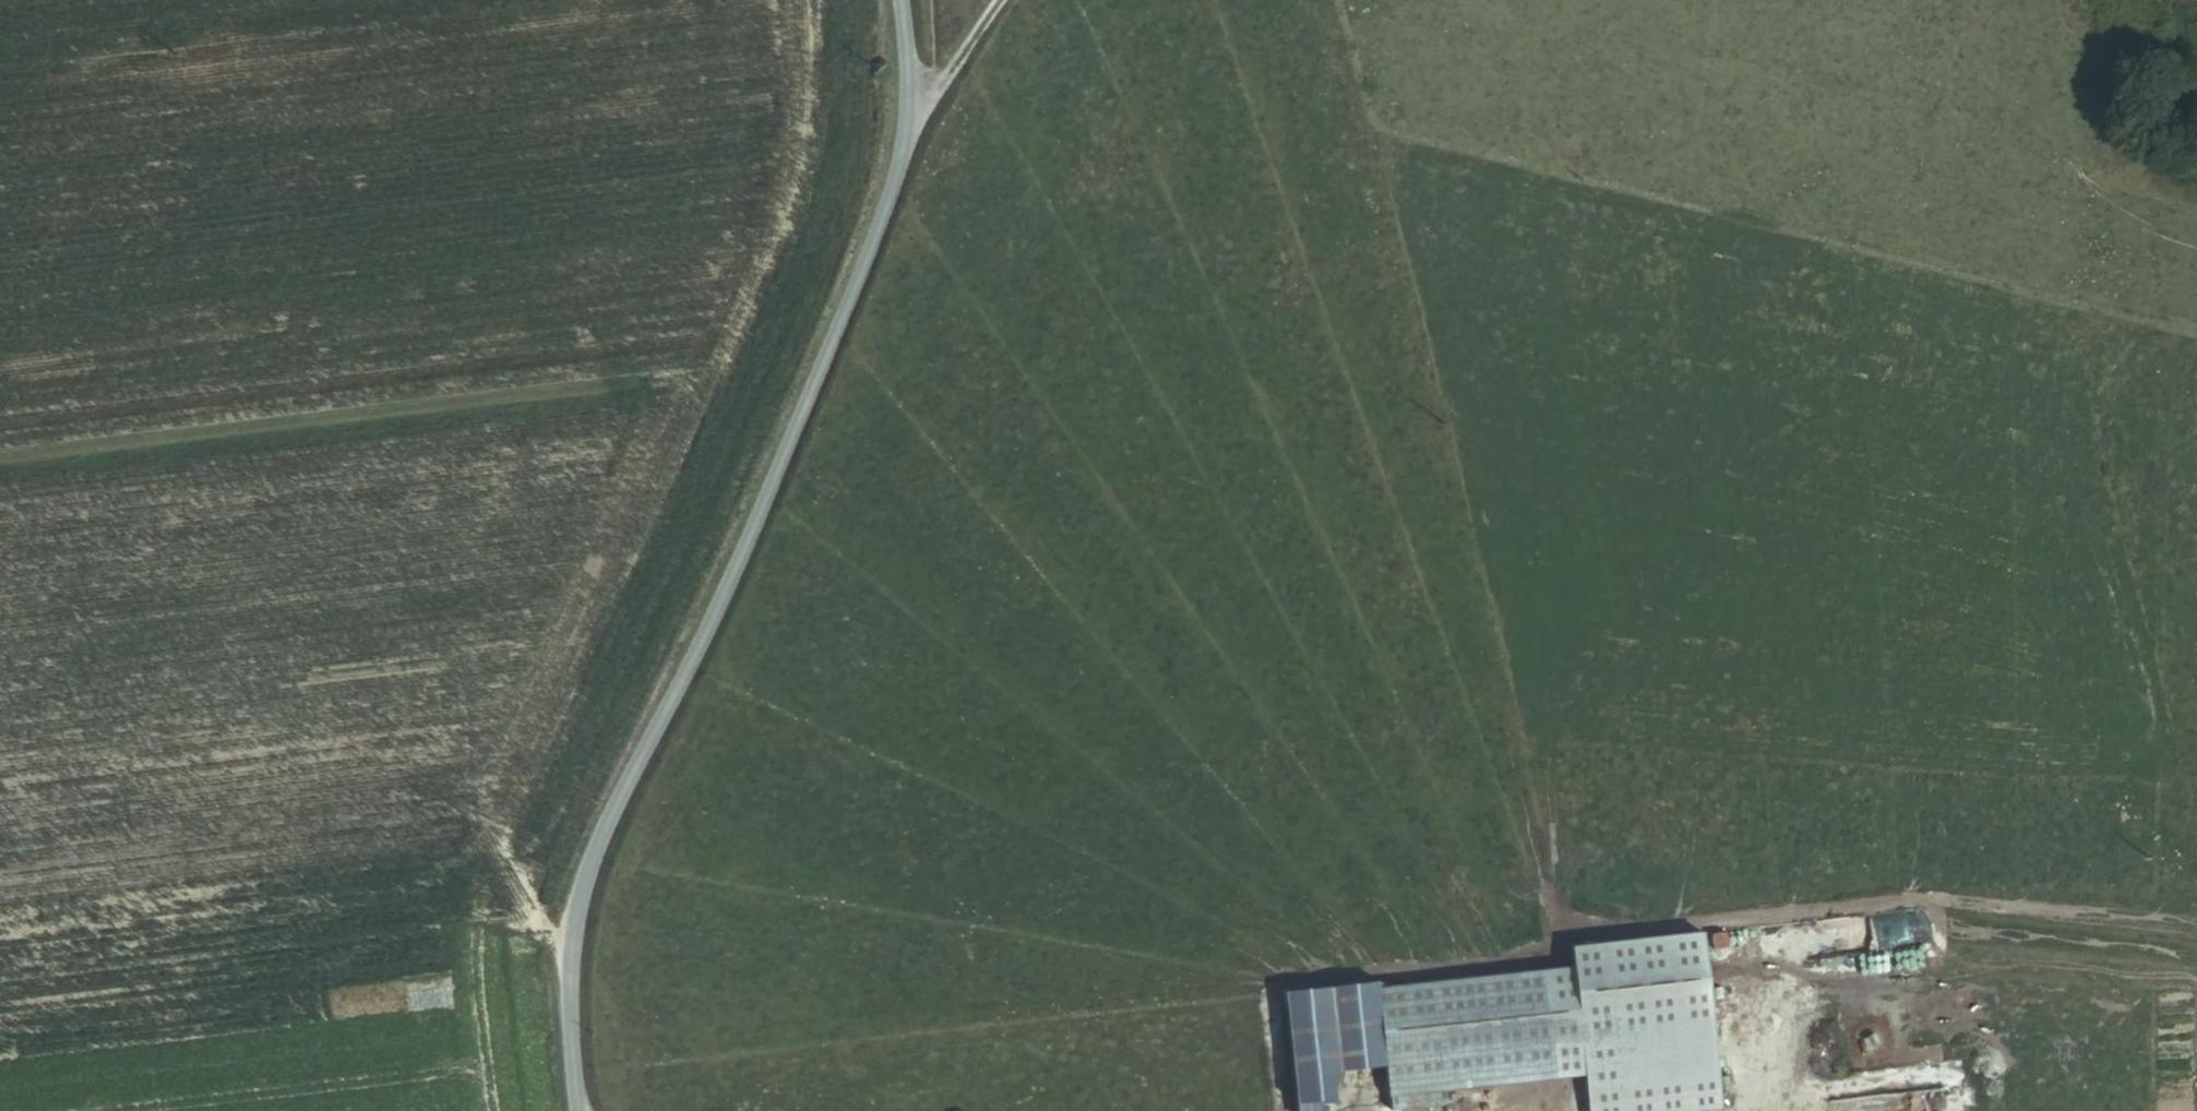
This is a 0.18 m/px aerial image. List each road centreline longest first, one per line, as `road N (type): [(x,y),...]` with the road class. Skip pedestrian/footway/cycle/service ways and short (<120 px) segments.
road 1 (unclassified): [(900,0),(913,110),(875,222),(602,831),(564,942),(580,1110)]
road 2 (track): [(913,110),(999,0)]

